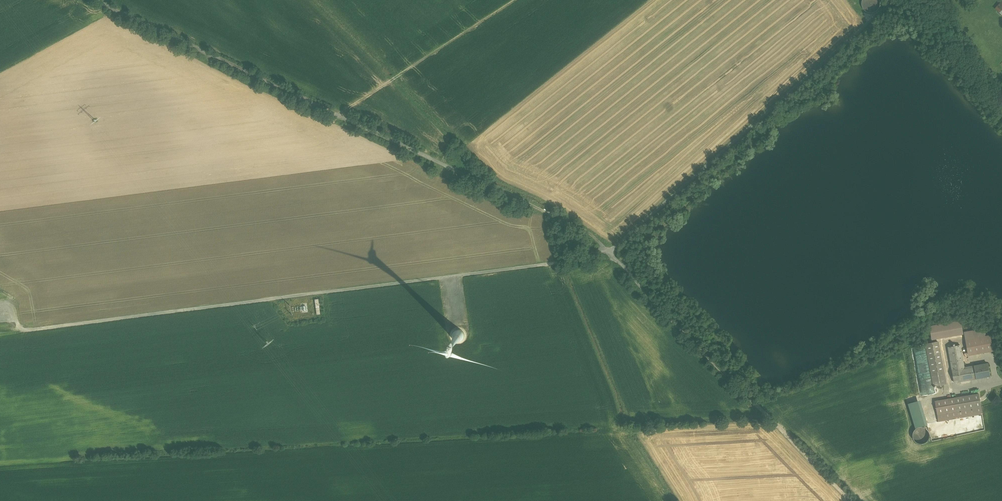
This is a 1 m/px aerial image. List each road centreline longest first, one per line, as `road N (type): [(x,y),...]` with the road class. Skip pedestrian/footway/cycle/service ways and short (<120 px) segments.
road 1 (track): [(78,0),(568,226),(603,249),(854,500)]
road 2 (track): [(605,253),(26,330),(0,310)]

